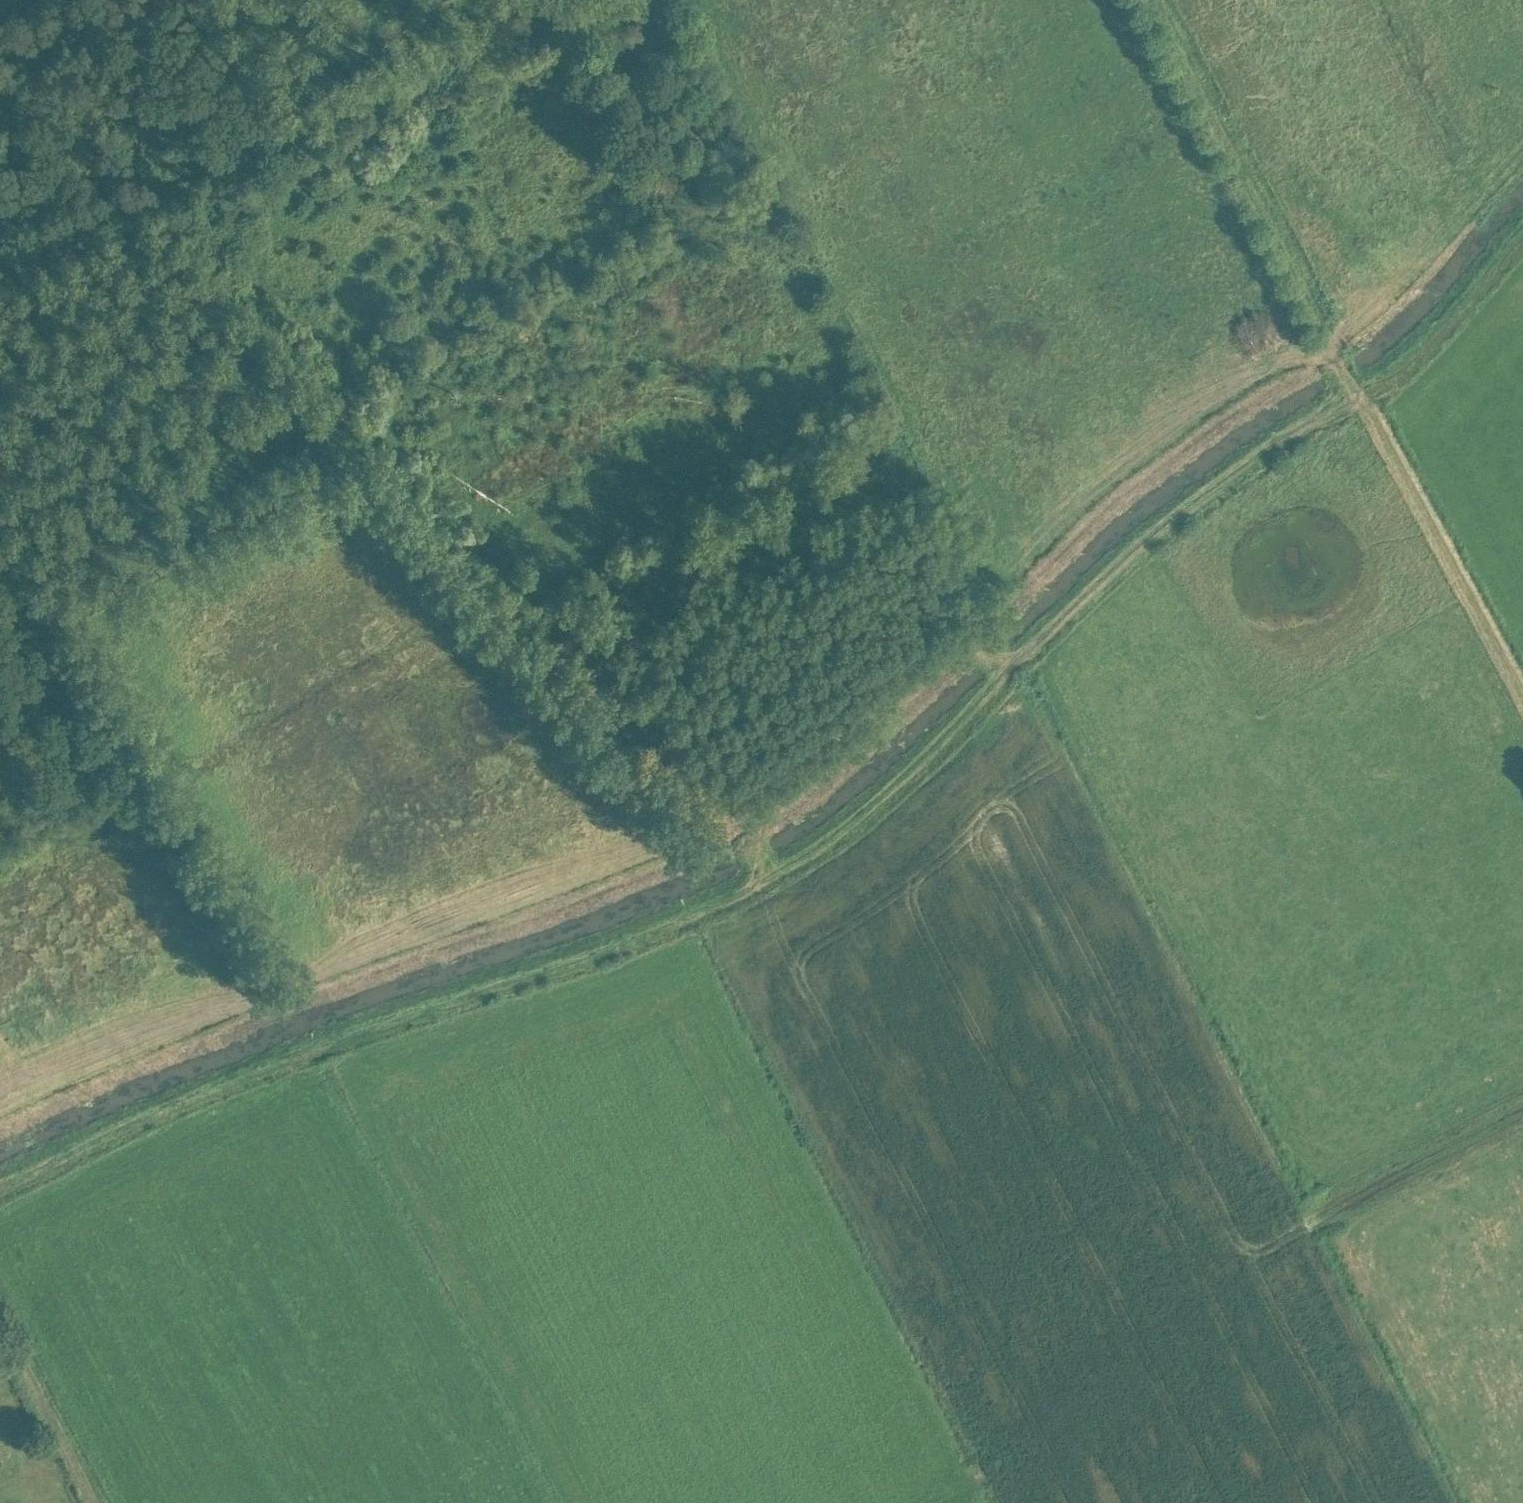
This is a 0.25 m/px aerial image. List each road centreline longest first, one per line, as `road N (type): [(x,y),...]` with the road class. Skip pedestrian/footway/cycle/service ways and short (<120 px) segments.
road 1 (track): [(1522,238),(1385,383),(1238,468),(1139,550),(846,837),(632,937),(233,1081),(0,1186)]
road 2 (track): [(1522,699),(1361,395)]

